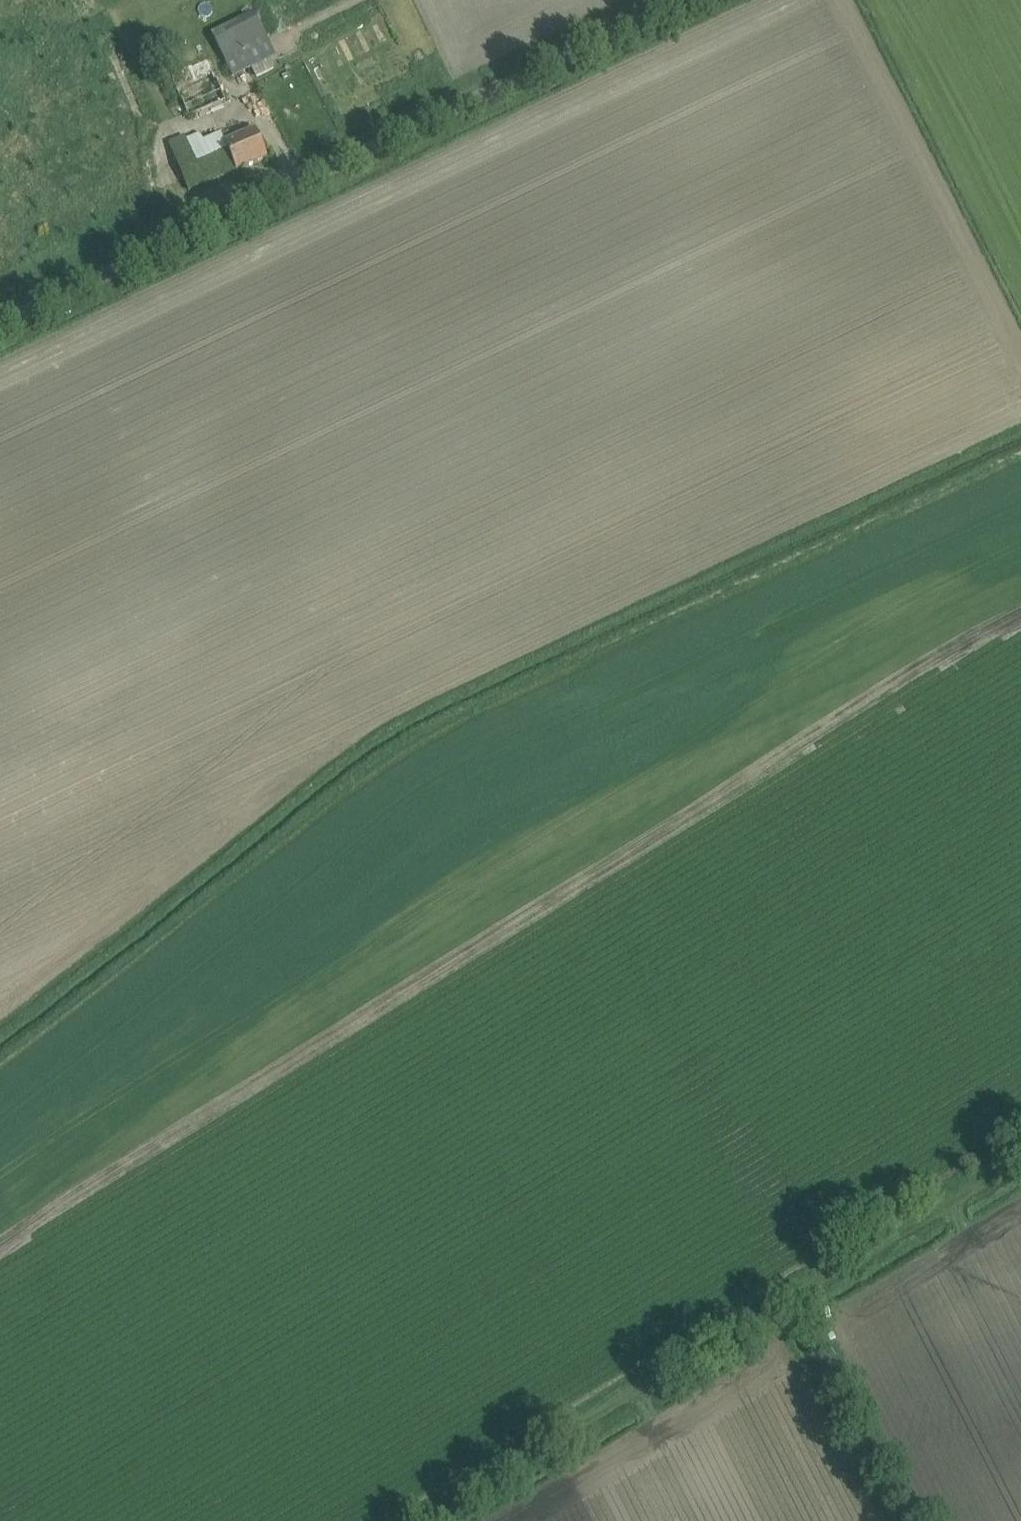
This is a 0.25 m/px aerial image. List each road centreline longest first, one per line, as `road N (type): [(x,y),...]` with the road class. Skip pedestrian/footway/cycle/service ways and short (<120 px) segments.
road 1 (unclassified): [(0,331),(699,0)]
road 2 (track): [(1020,1156),(435,1520)]

